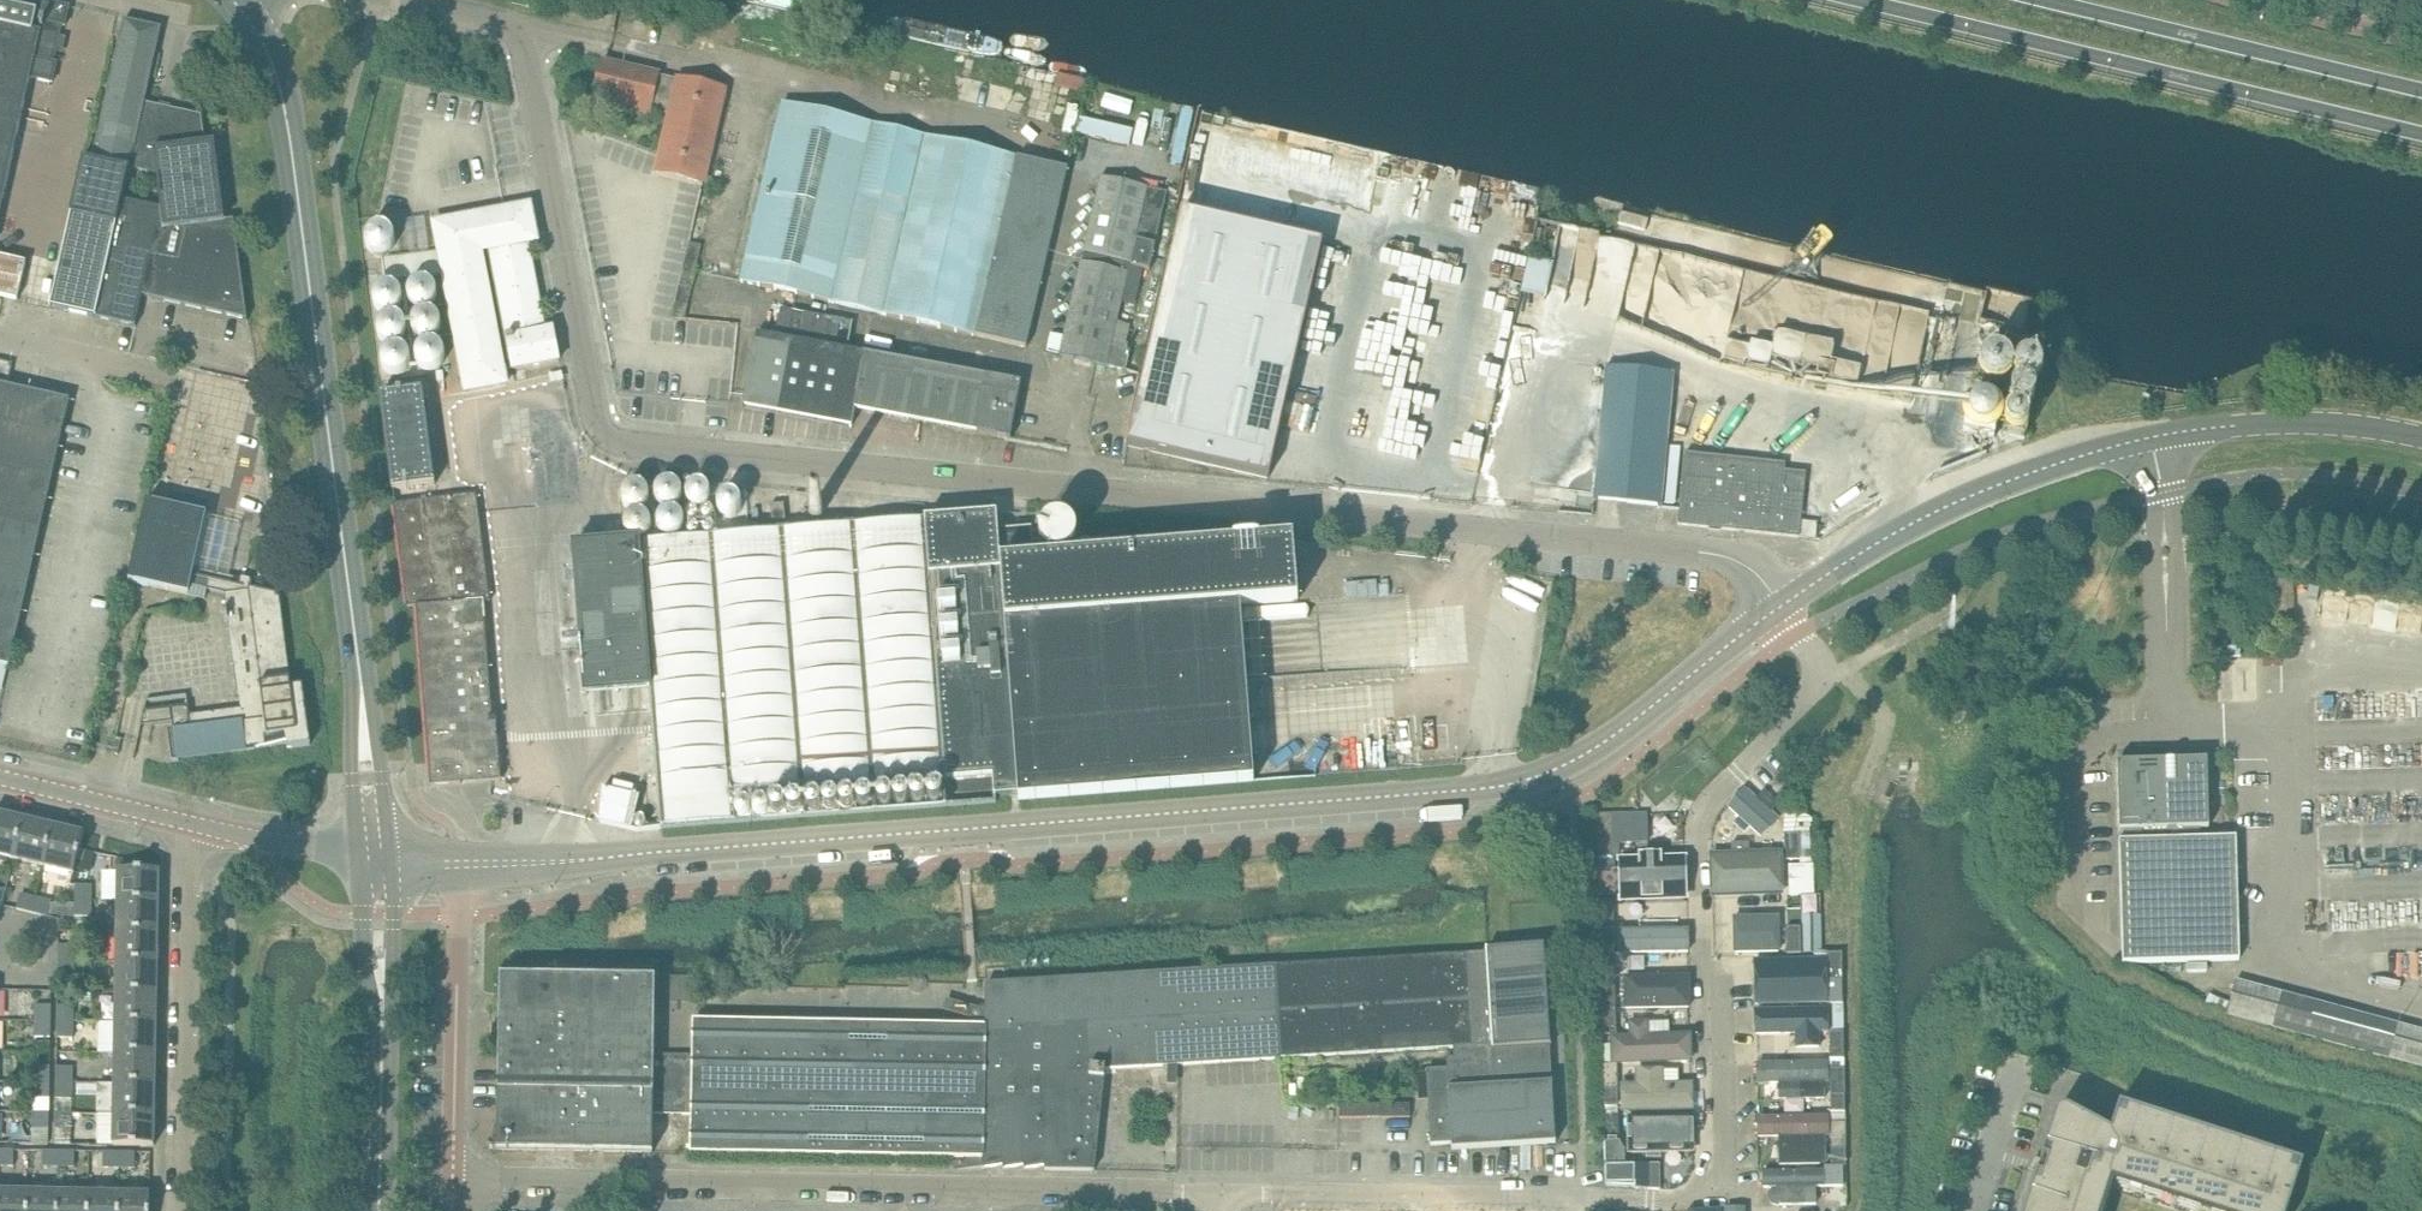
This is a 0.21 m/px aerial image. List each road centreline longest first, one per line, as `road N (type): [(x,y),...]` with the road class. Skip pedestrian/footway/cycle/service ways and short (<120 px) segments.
road 1 (unclassified): [(1779,605),(1739,561),(1707,552),(626,445),(603,435),(590,416),(515,26),(404,0)]
road 2 (tertiary): [(456,862),(1528,780),(1611,736),(1779,605)]
road 3 (residential): [(1738,771),(1698,827),(1714,1159),(1688,1196),(1223,1194)]
road 4 (residential): [(1223,1194),(453,1181)]
road 5 (secondary): [(360,673),(284,95),(268,49),(235,0)]
road 6 (tertiary): [(2421,437),(2333,423),(2242,424),(2082,454),(1960,502),(1779,605)]
road 7 (secondary): [(1865,0),(2421,133)]
road 8 (residential): [(182,1210),(186,822)]
road 9 (secondary): [(2421,88),(2056,0)]
road 10 (residential): [(456,862),(453,1181)]
road 11 (residential): [(1738,771),(1818,671),(1779,605)]
road 12 (secondary): [(391,862),(376,727),(360,673)]
road 13 (unclassified): [(186,822),(0,777)]
road 14 (secondary): [(360,673),(352,747),(359,857)]
road 15 (secondary): [(379,1210),(382,1029)]
road 16 (unclassified): [(359,857),(186,822)]
road 17 (secondary): [(359,857),(363,951),(382,1029)]
road 18 (unclassified): [(2421,39),(2255,0)]
road 19 (secondary): [(382,1029),(392,989),(391,862)]
road 20 (residential): [(1971,1210),(2021,1060)]
road 21 (residential): [(0,338),(153,373)]

